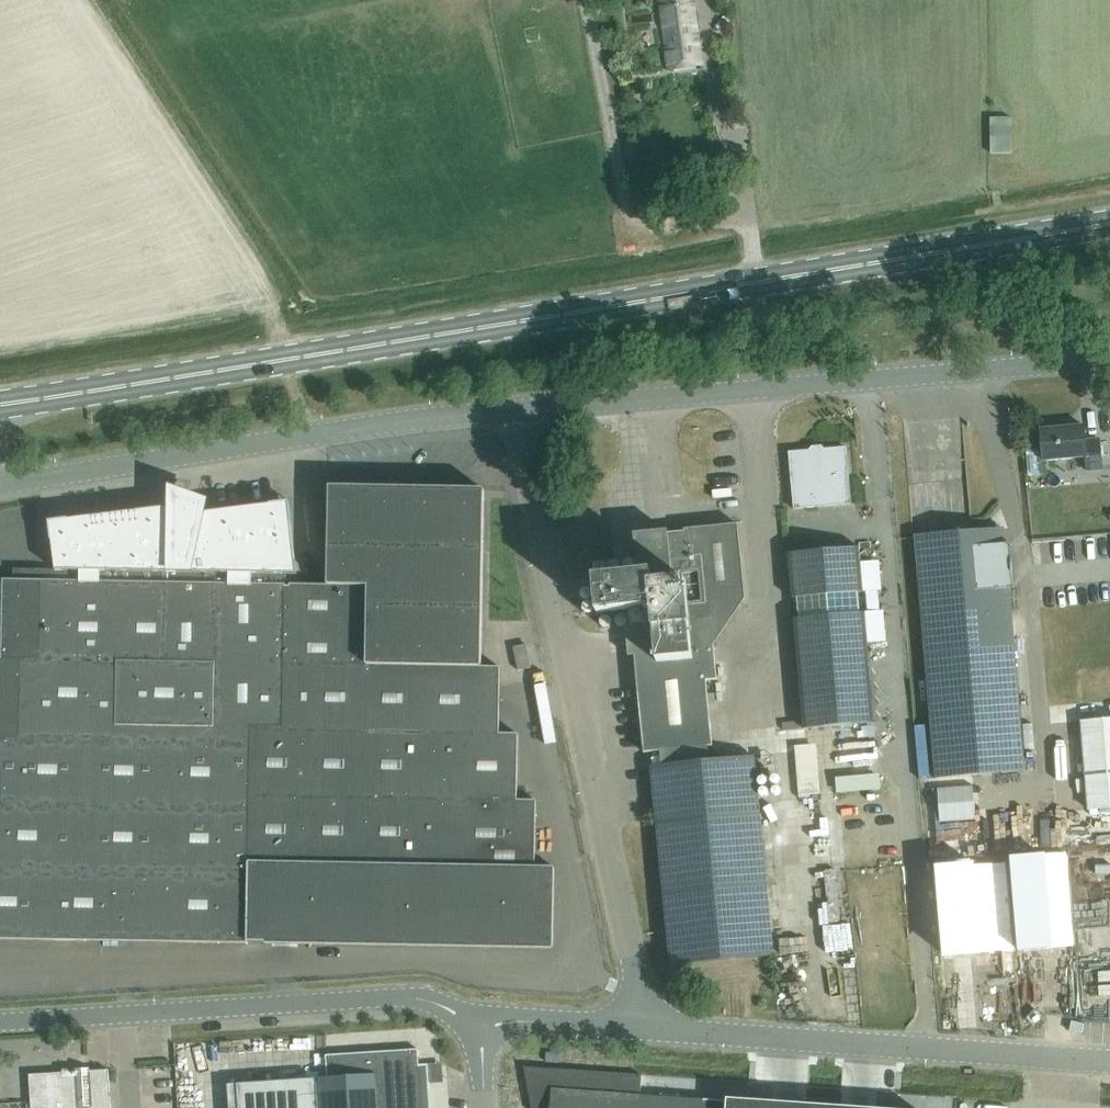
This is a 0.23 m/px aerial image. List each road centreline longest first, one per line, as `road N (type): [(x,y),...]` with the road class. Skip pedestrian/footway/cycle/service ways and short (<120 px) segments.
road 1 (primary): [(0,403),(756,281)]
road 2 (unclassified): [(644,1028),(520,409)]
road 3 (unclassified): [(0,482),(520,409)]
road 4 (unclassified): [(0,1022),(403,996),(479,1027)]
road 5 (unclassified): [(1109,1061),(644,1028)]
road 6 (primary): [(756,281),(1109,223)]
road 7 (unclassified): [(768,387),(1109,356)]
road 8 (unclassified): [(520,409),(768,387)]
road 9 (unclassified): [(479,1027),(527,1020),(644,1028)]

